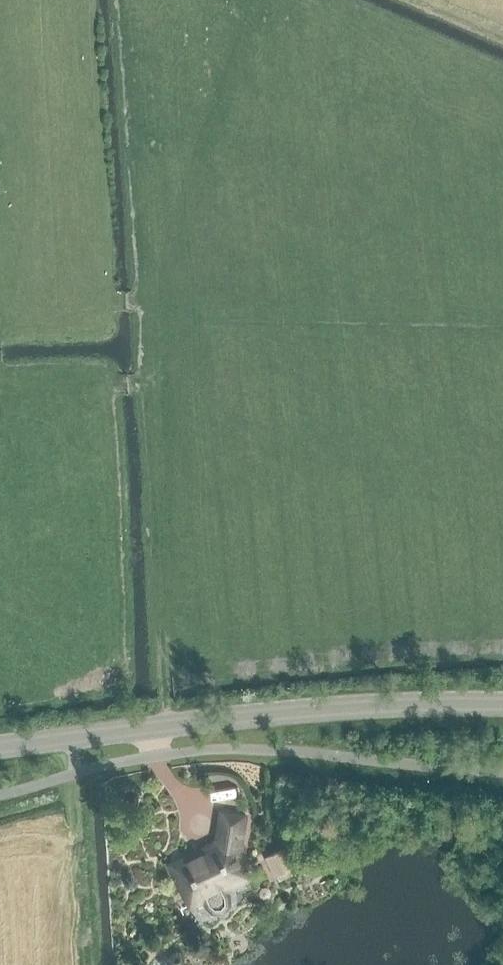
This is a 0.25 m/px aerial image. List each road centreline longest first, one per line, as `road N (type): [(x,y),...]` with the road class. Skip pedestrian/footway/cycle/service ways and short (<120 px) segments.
road 1 (tertiary): [(0,747),(273,712),(502,702)]

